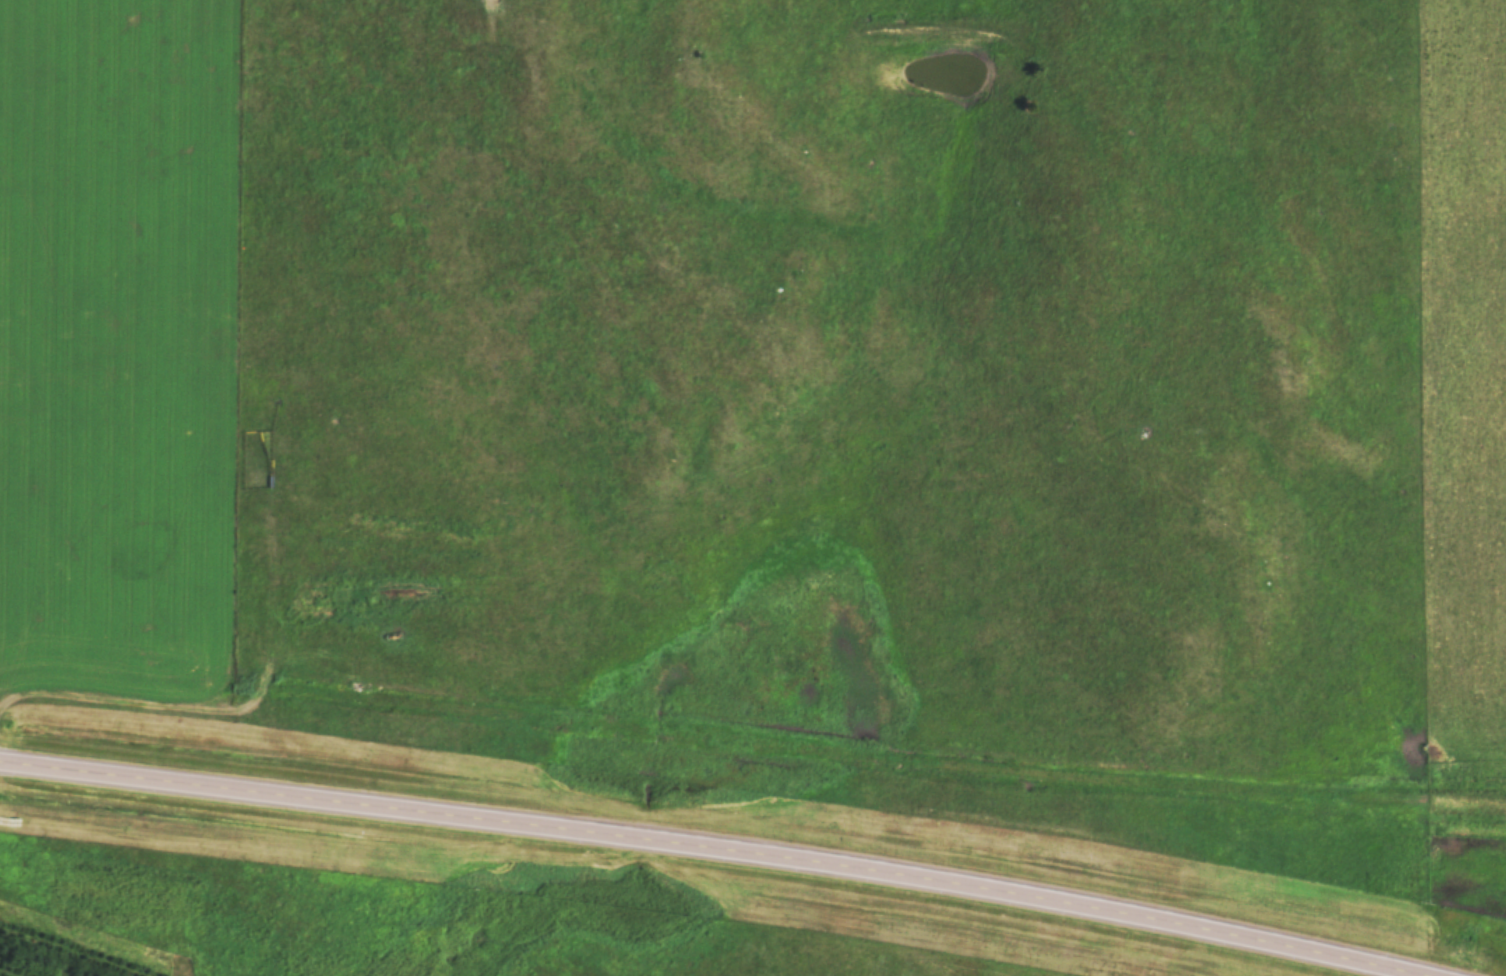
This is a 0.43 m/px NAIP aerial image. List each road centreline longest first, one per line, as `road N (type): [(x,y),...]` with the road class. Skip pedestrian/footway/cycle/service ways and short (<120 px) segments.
road 1 (primary): [(1400,975),(888,877),(0,768)]

